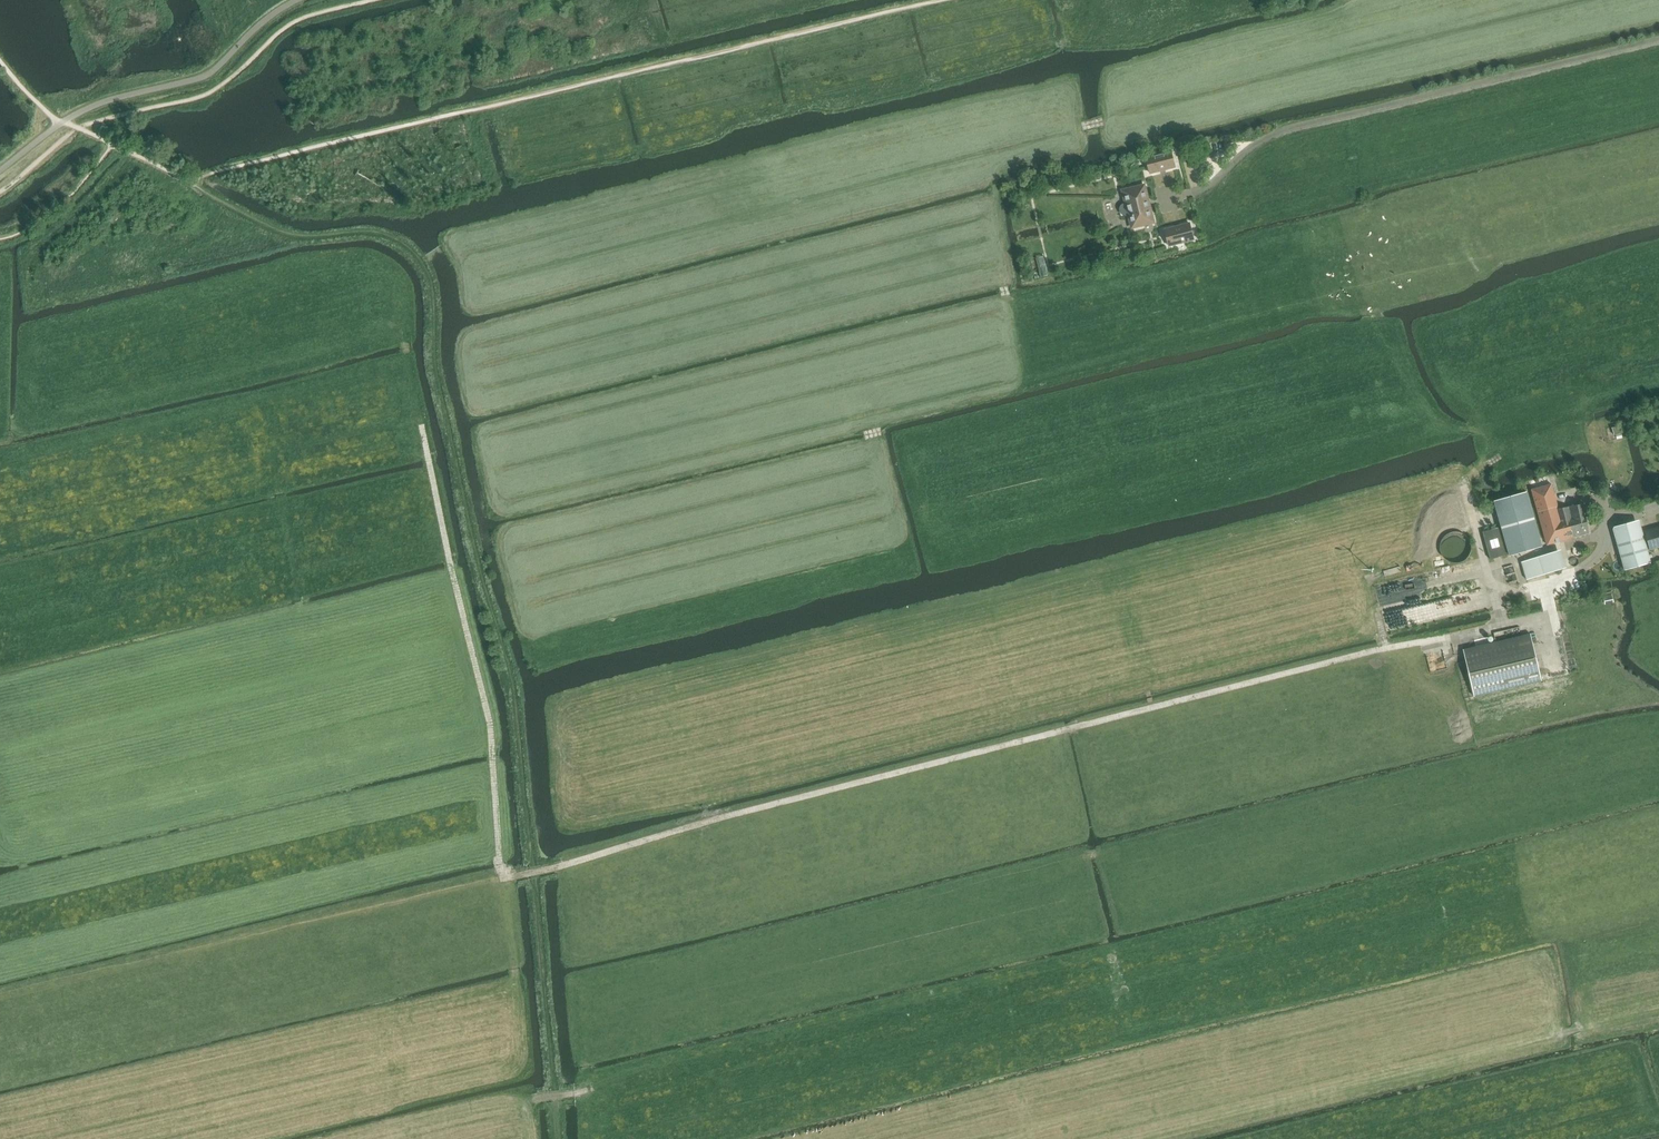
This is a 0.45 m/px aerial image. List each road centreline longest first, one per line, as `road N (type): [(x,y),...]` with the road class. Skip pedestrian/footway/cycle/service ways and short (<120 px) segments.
road 1 (track): [(405,339),(491,723),(500,866),(509,876),(1332,661),(1549,615),(1548,598),(1557,588)]

